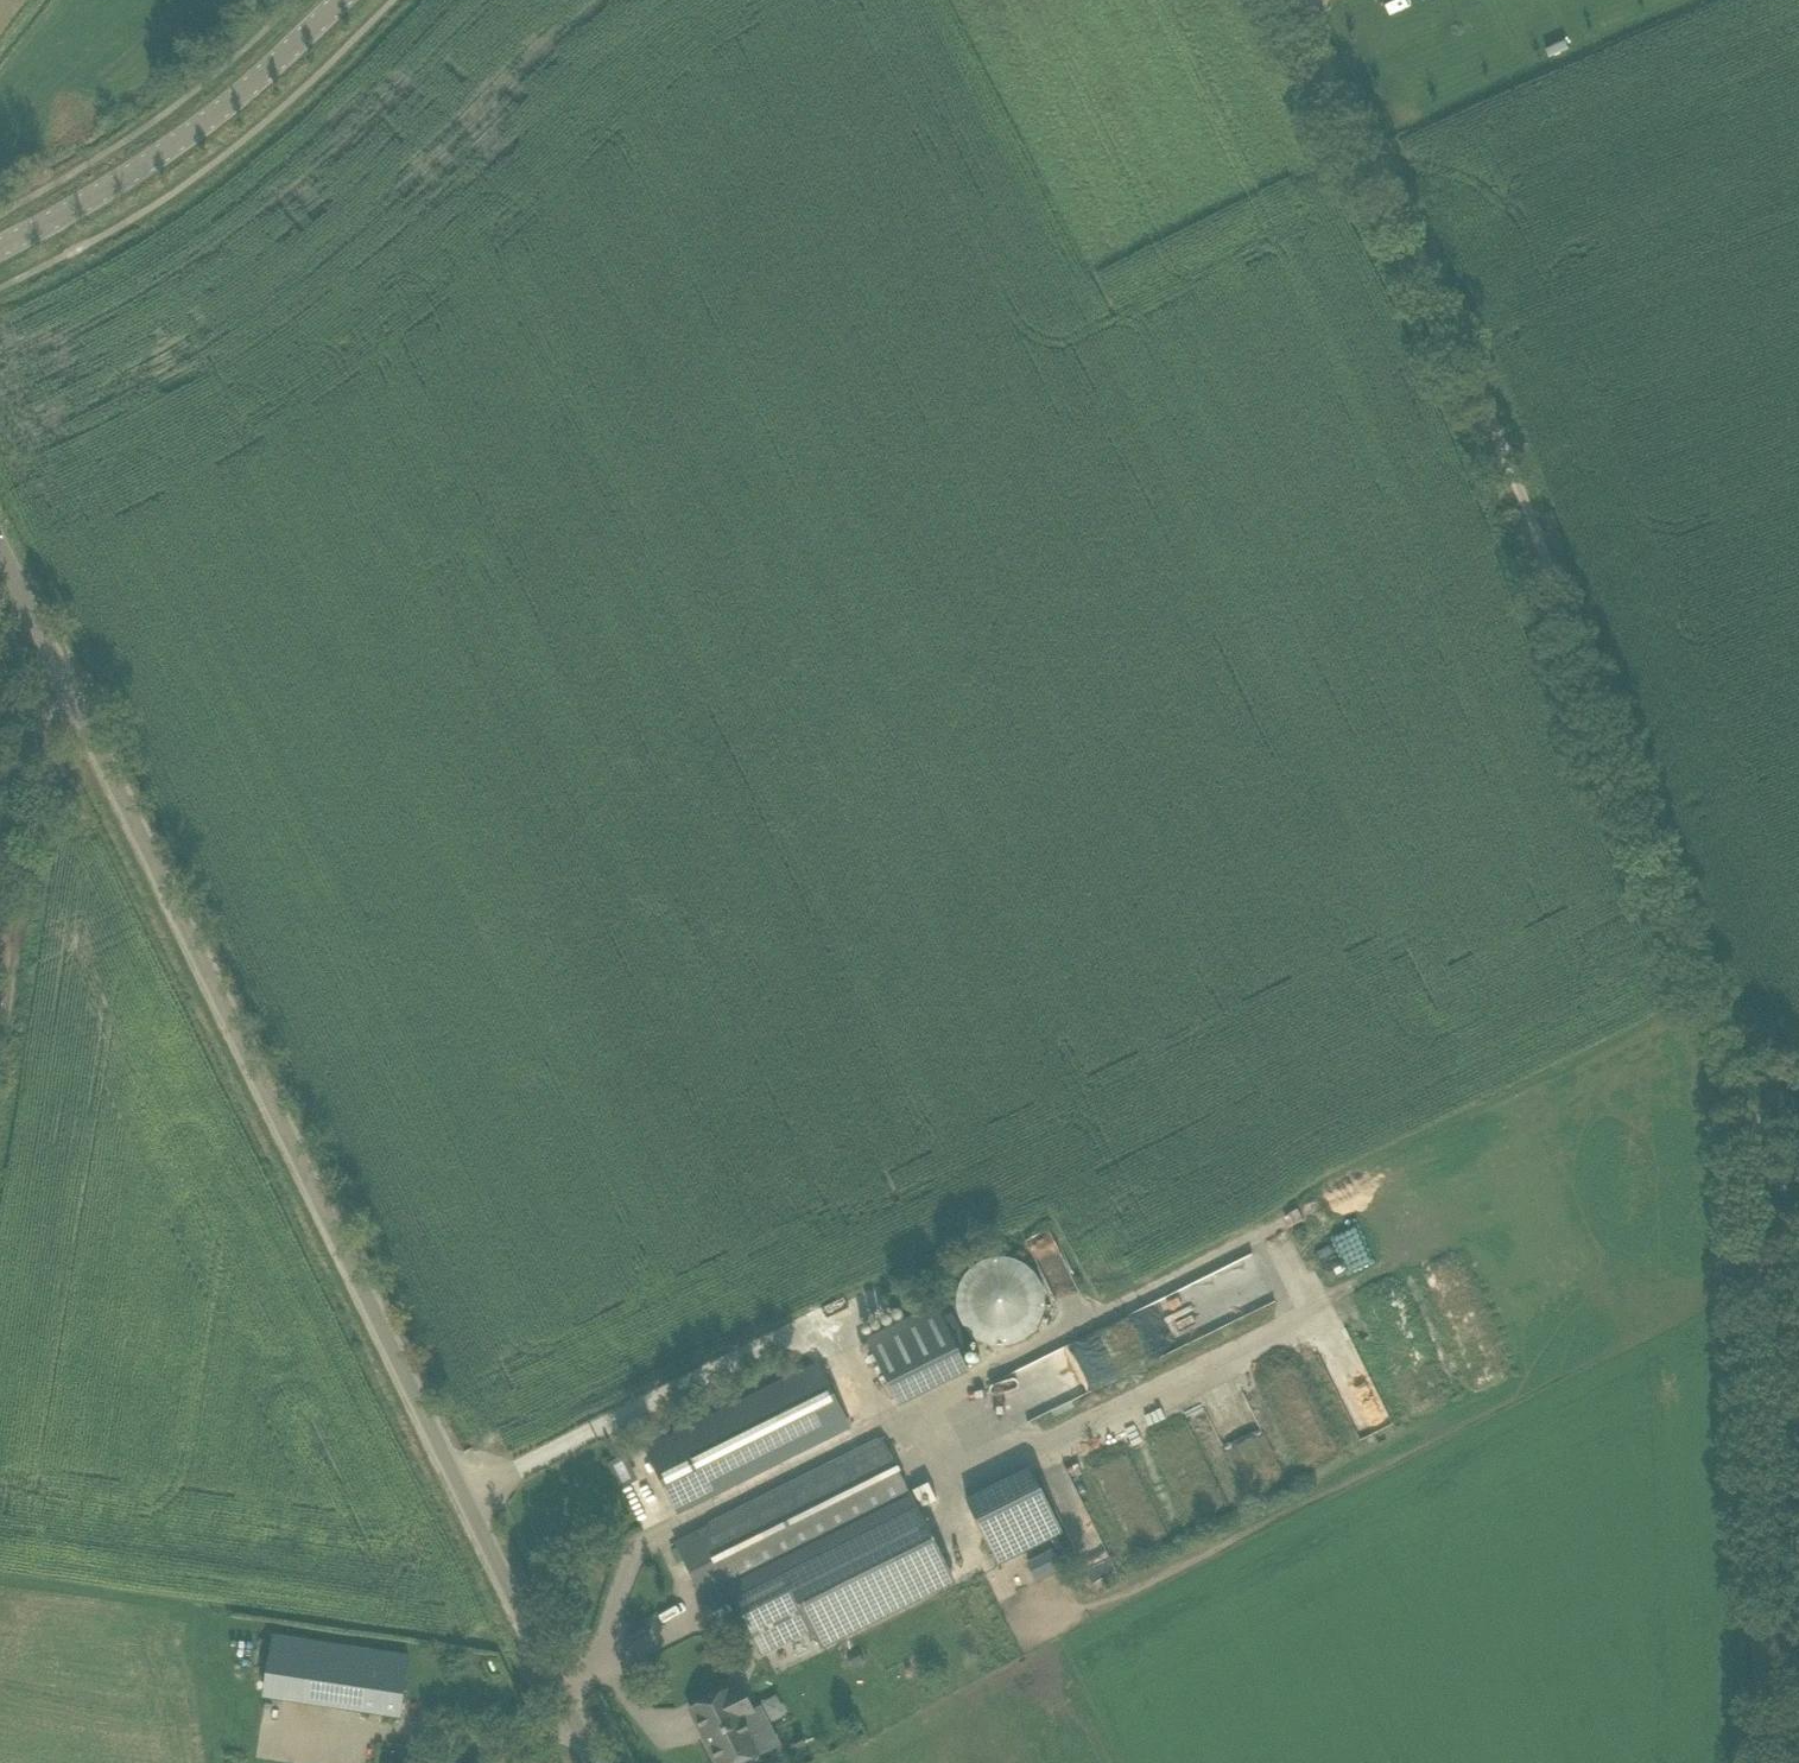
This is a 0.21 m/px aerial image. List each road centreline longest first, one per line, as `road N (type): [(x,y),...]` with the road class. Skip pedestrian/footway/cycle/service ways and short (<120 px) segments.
road 1 (unclassified): [(596,1762),(0,554)]
road 2 (track): [(1737,1071),(1611,728),(1415,257),(1283,0)]
road 3 (track): [(1737,1071),(1765,1762)]
road 4 (unclassified): [(0,252),(73,215),(170,149),(336,0)]
road 5 (track): [(0,1026),(54,667)]

